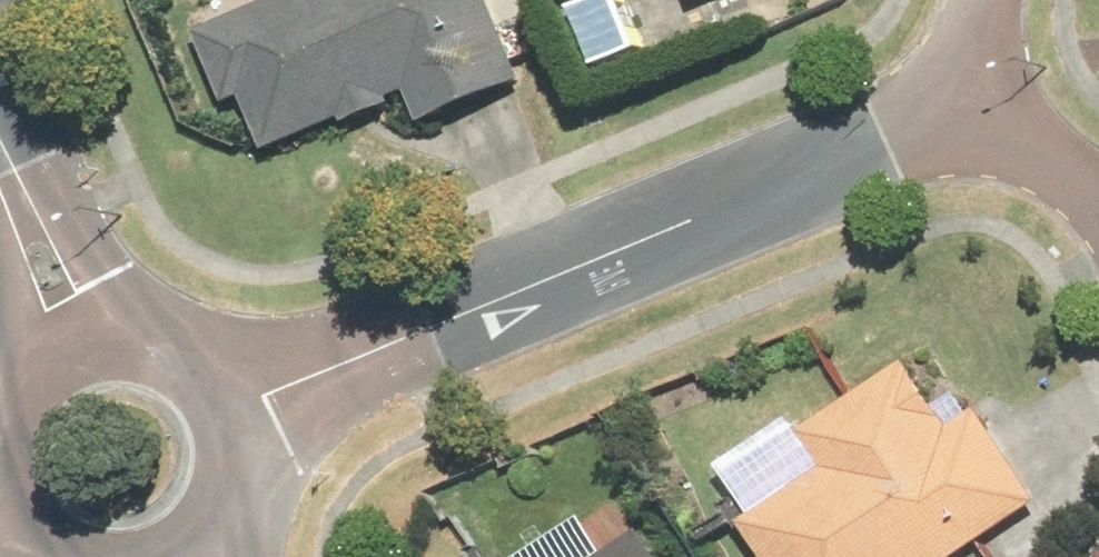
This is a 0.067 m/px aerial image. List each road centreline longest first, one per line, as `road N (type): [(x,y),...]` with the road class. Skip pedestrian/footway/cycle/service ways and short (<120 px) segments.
road 1 (residential): [(230,409),(994,100)]
road 2 (tertiary): [(21,361),(5,159)]
road 3 (tertiary): [(5,159),(100,322)]
road 4 (tertiary): [(100,322),(171,336),(208,367),(230,409)]
road 5 (residential): [(994,100),(1085,181),(1098,203)]
road 6 (tertiary): [(230,409),(232,472),(203,527)]

